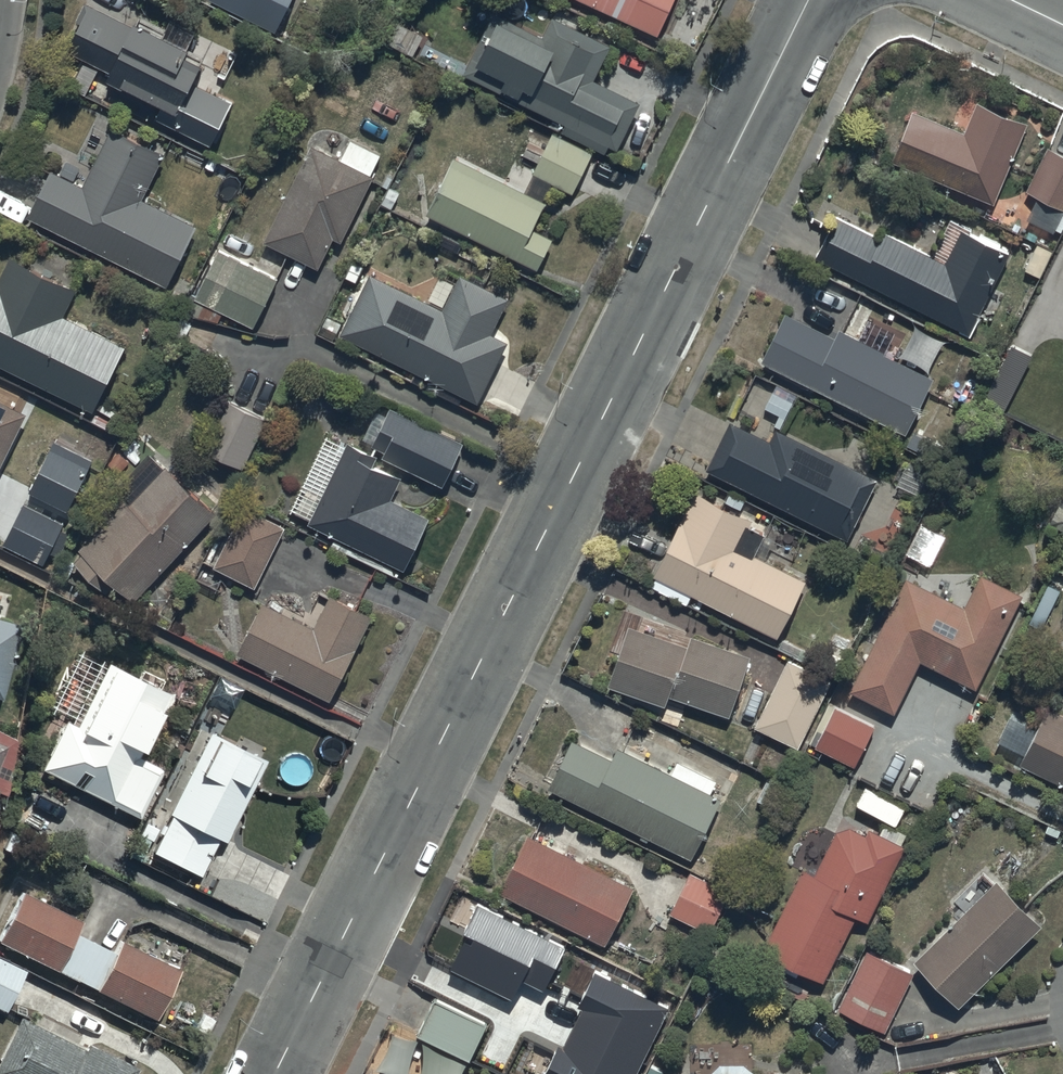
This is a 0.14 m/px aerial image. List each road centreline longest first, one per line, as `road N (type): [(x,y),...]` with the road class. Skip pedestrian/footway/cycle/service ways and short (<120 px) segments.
road 1 (tertiary): [(275,1073),(810,0)]

